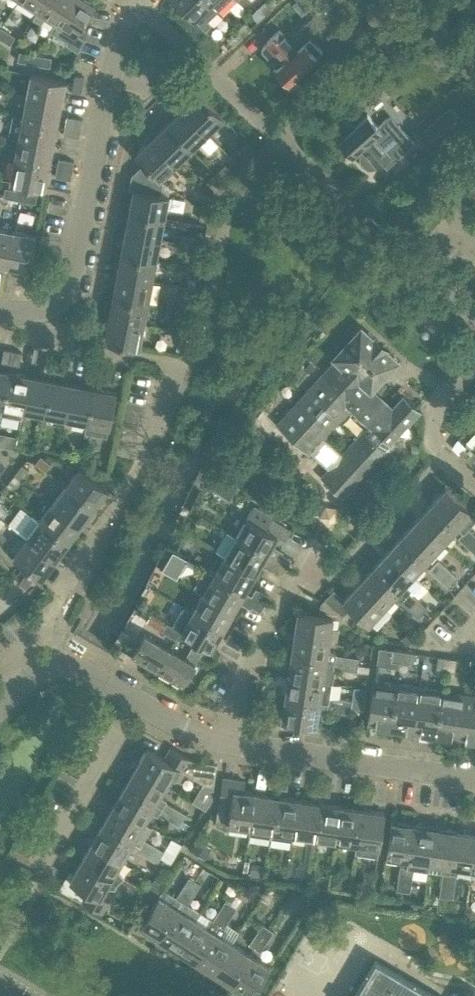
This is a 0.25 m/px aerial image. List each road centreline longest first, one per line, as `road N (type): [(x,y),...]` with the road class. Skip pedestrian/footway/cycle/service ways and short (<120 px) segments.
road 1 (residential): [(48,315),(75,291),(114,54),(138,0)]
road 2 (residential): [(227,743),(474,780)]
road 3 (residential): [(33,875),(130,697)]
road 4 (residential): [(227,743),(258,648),(318,568)]
road 5 (residential): [(197,362),(62,340),(48,315)]
road 6 (residential): [(0,714),(53,666),(130,697)]
road 7 (residential): [(474,476),(431,436),(474,382)]

